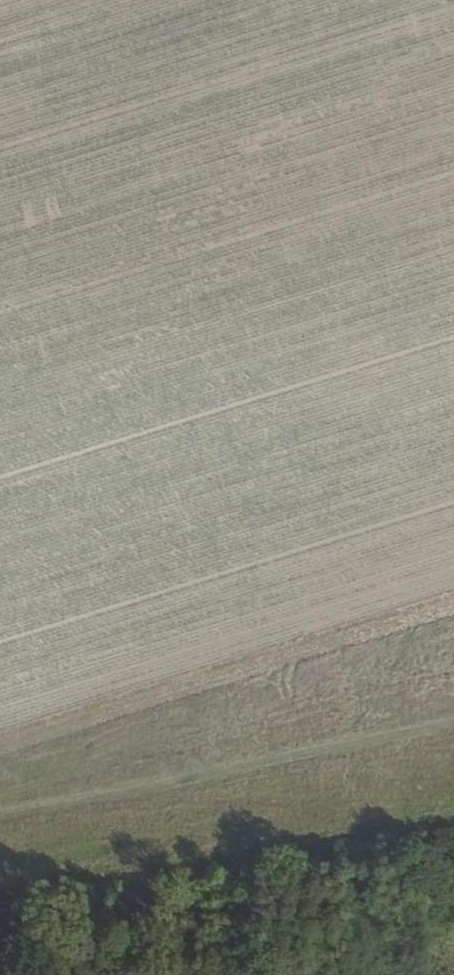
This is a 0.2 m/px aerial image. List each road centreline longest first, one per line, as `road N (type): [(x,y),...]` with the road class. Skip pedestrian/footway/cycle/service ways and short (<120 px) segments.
road 1 (track): [(453,819),(0,908)]

